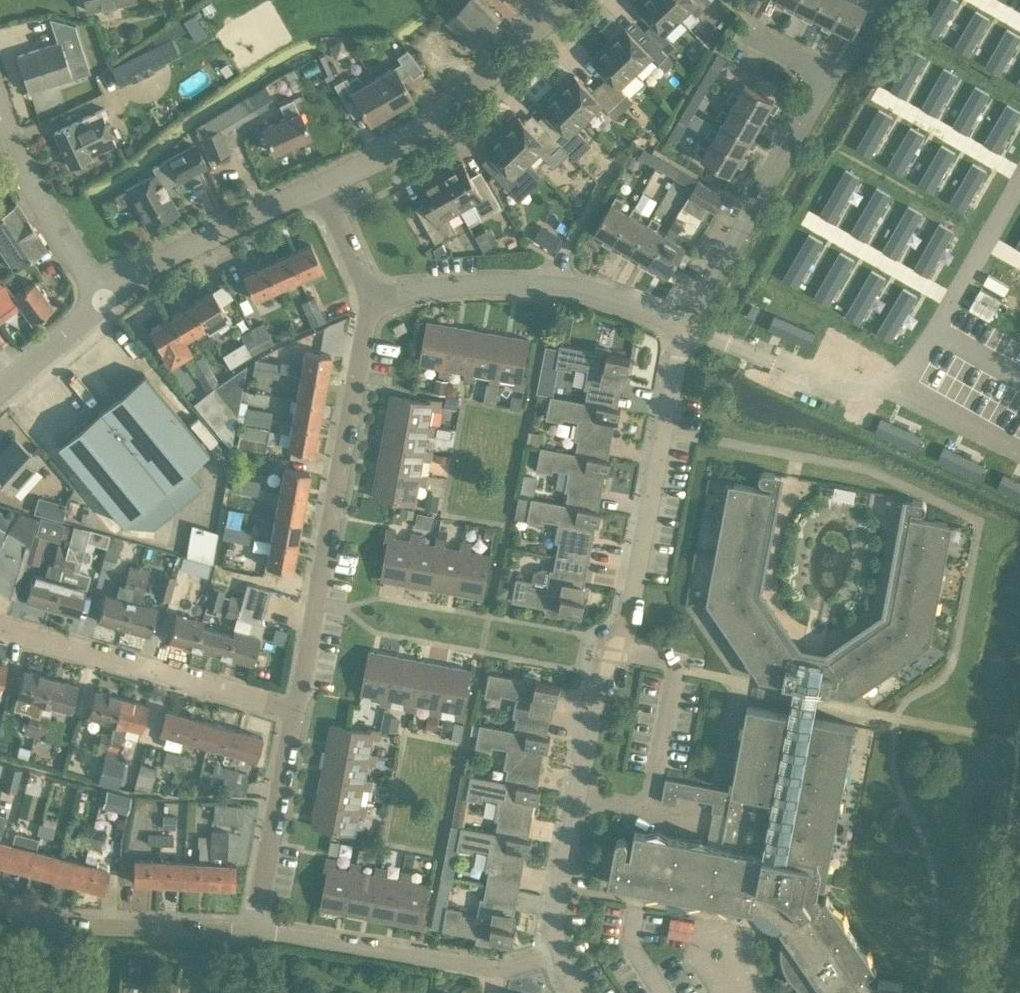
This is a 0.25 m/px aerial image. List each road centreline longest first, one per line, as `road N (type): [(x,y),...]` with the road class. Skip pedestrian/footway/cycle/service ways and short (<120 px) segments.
road 1 (residential): [(683,318),(628,612),(601,655),(556,927),(560,955)]
road 2 (residential): [(296,709),(366,299)]
road 3 (residential): [(683,318),(828,78),(750,34)]
road 4 (residential): [(366,299),(460,284),(553,286),(683,318)]
road 5 (residential): [(560,955),(500,971),(255,929)]
road 6 (residential): [(296,709),(0,628)]
road 7 (residential): [(322,184),(444,112),(562,0)]
road 8 (residential): [(255,929),(98,927),(0,905)]
road 9 (residential): [(105,300),(200,240),(322,184)]
road 10 (residential): [(105,300),(18,151),(0,102)]
road 11 (residential): [(255,929),(296,709)]
road 12 (residential): [(0,391),(105,300)]
road 13 (residential): [(366,299),(322,184)]

